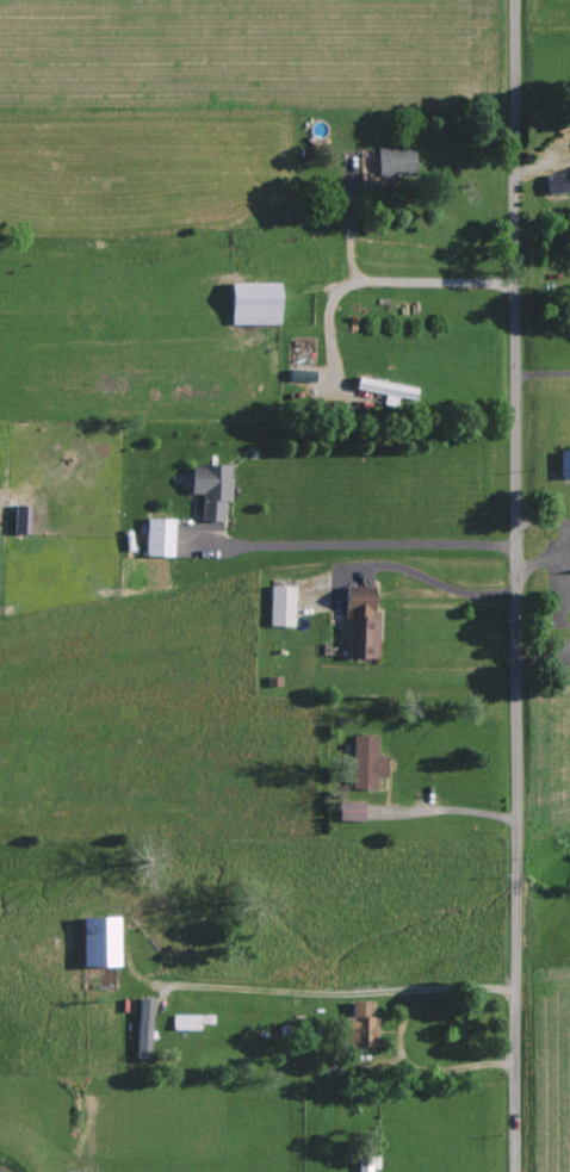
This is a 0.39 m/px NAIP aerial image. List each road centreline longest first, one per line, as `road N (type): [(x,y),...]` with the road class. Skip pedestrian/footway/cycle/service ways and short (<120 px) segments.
road 1 (residential): [(512,1171),(517,0)]

